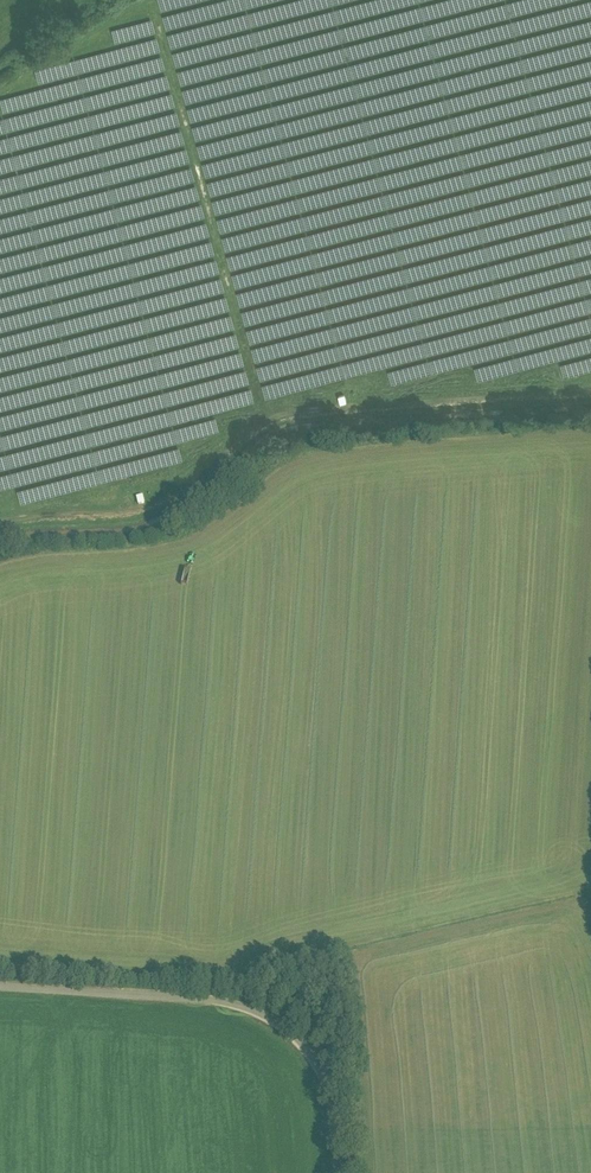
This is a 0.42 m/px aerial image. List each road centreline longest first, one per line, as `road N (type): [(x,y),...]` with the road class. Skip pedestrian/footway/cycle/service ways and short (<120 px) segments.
road 1 (unclassified): [(343,1172),(323,1072),(274,1021),(209,1000),(0,987)]

